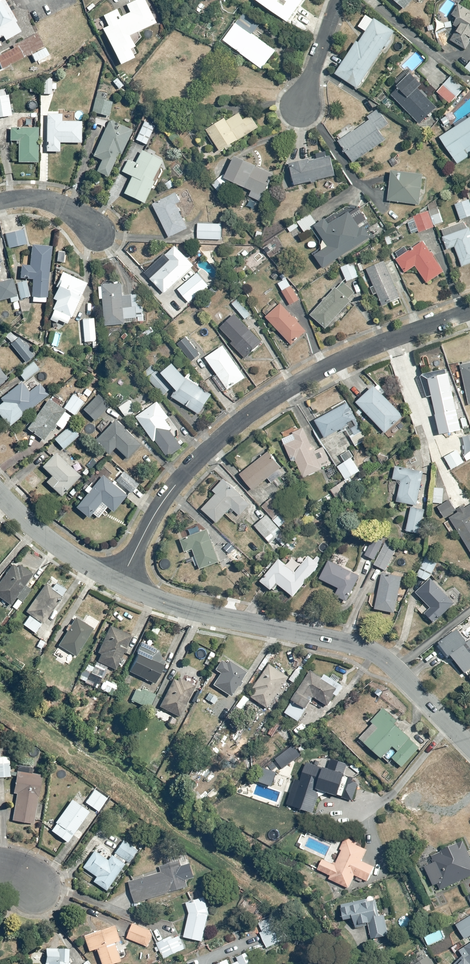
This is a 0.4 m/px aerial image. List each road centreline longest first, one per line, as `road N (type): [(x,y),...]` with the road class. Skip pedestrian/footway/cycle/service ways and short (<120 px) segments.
road 1 (residential): [(119,583),(182,476),(245,417),(336,362),(469,311)]
road 2 (residential): [(119,583),(174,606),(378,654),(469,746)]
road 3 (residential): [(0,496),(70,555),(119,583)]

